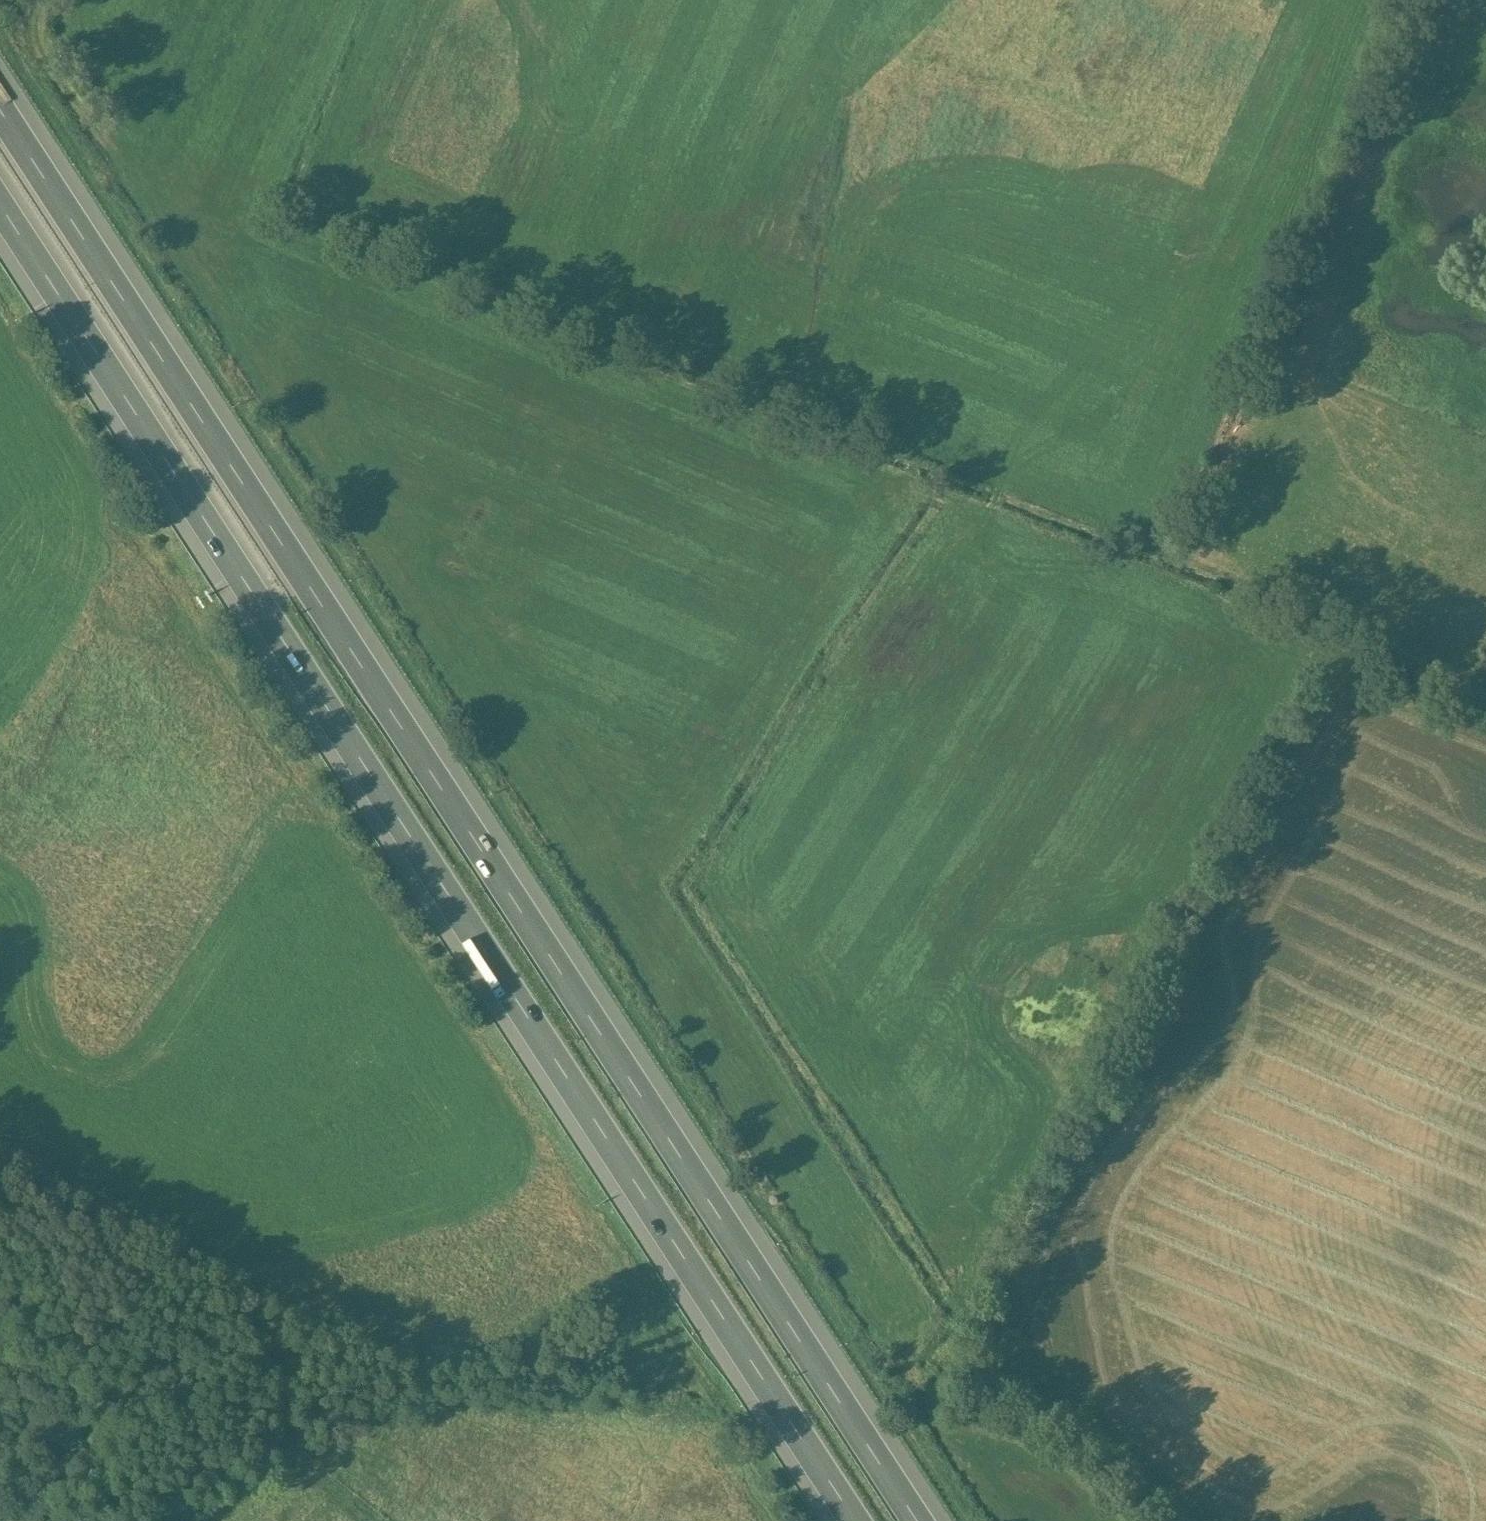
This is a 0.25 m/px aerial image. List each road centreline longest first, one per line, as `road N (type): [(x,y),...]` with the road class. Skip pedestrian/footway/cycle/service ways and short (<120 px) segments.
road 1 (motorway): [(919,1520),(0,108)]
road 2 (motorway): [(0,203),(857,1520)]
road 3 (track): [(52,0),(47,42),(95,131)]

